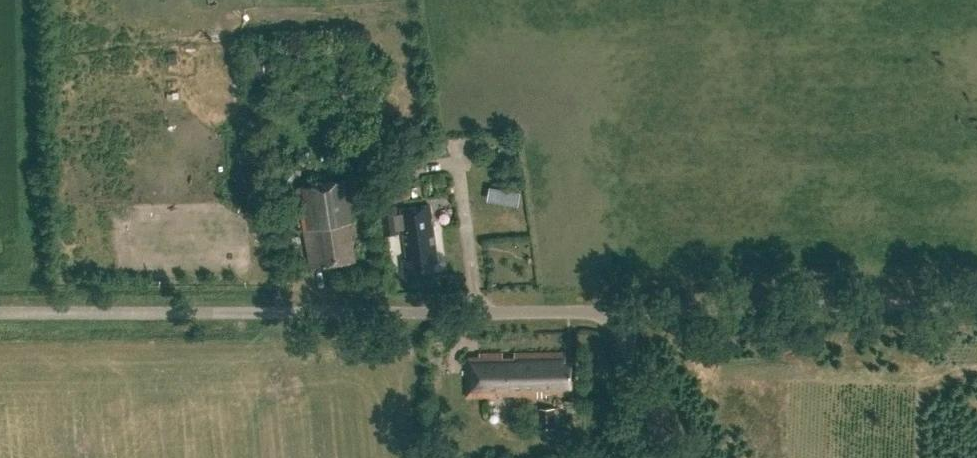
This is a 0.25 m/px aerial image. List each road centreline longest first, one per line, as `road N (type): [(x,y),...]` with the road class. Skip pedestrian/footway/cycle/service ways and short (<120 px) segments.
road 1 (unclassified): [(623,311),(0,312)]
road 2 (unclassified): [(976,303),(623,311)]
road 3 (unclassified): [(623,311),(626,342),(673,457)]

